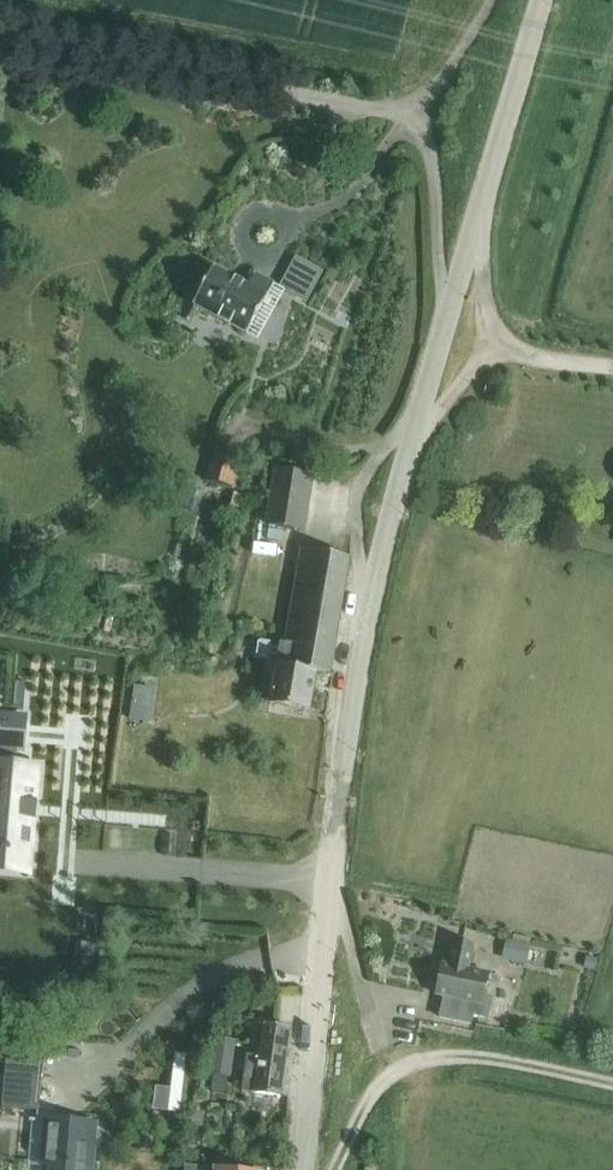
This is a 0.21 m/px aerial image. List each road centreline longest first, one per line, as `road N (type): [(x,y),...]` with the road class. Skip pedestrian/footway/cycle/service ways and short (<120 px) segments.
road 1 (residential): [(300,1169),(340,802)]
road 2 (unclassified): [(340,802),(366,624),(411,443)]
road 3 (track): [(612,1084),(427,1061),(396,1069),(336,1169)]
road 4 (unclassified): [(411,443),(477,217)]
road 5 (unclassified): [(477,217),(544,0)]
road 6 (residential): [(497,358),(484,335),(477,217)]
road 7 (residential): [(411,443),(470,374),(497,358)]

